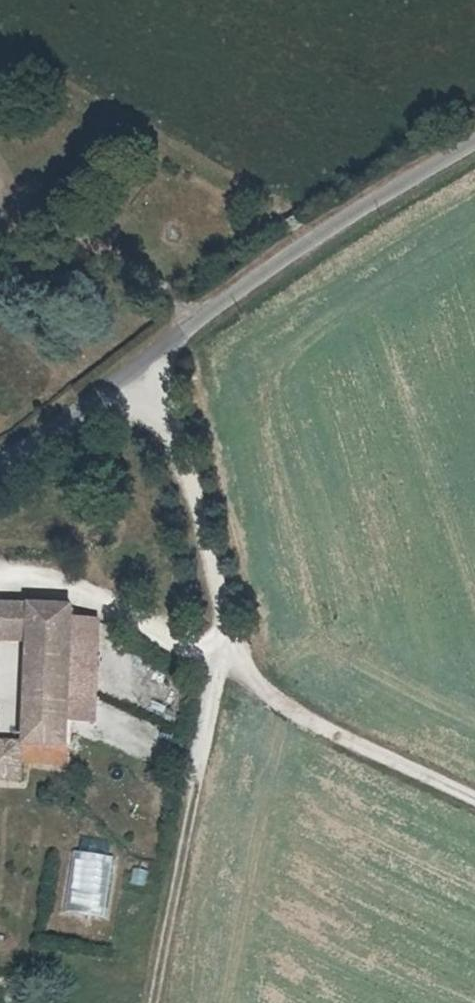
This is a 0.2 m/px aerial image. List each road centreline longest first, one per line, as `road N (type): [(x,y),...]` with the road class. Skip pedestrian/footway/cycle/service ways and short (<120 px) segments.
road 1 (track): [(474,800),(270,696),(235,628),(219,519),(143,366)]
road 2 (unclassified): [(474,150),(334,231),(0,465)]
road 3 (track): [(0,576),(155,636),(270,696)]

